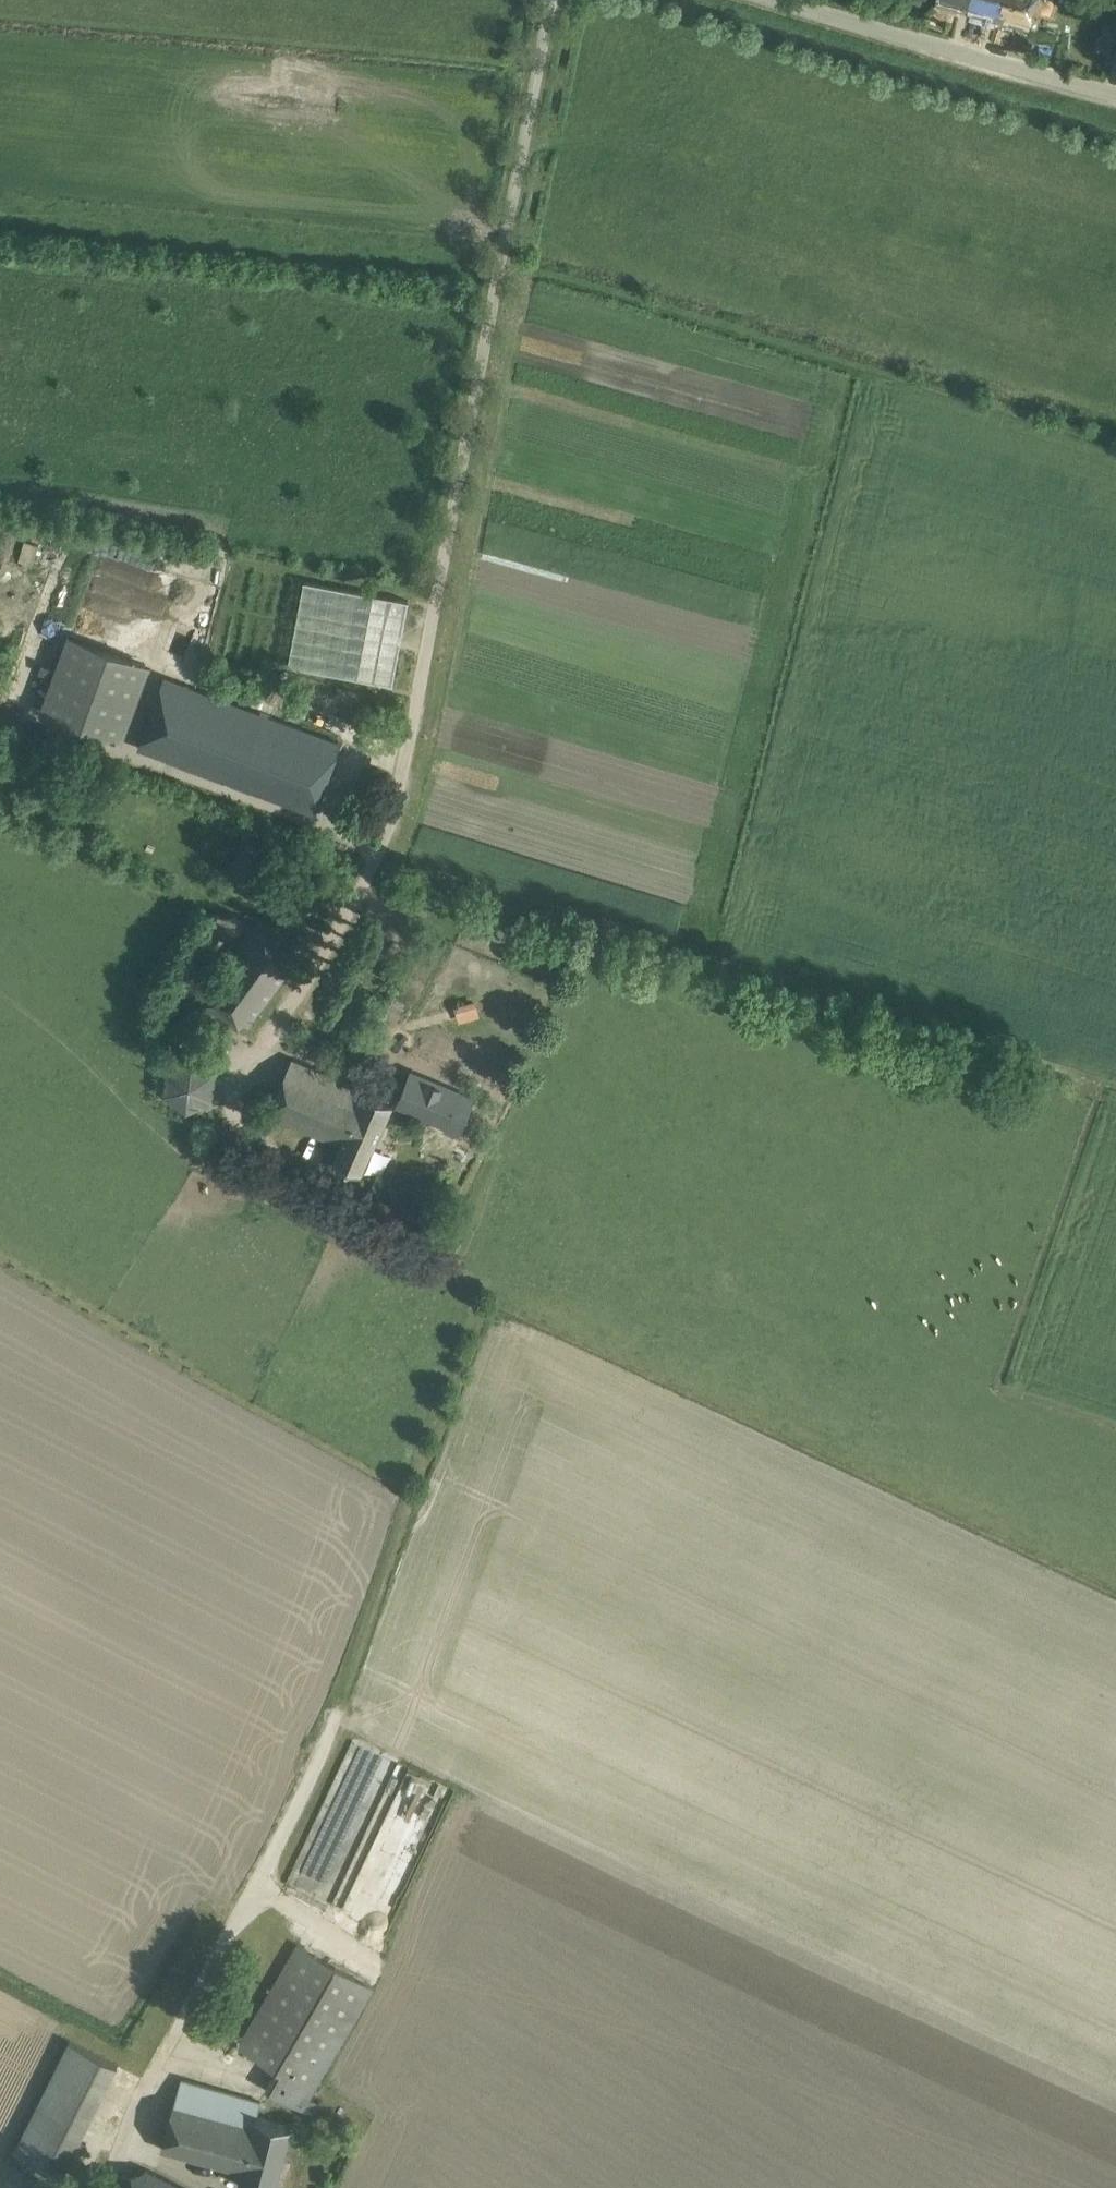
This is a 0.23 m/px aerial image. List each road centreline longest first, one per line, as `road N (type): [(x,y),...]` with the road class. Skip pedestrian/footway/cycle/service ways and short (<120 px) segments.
road 1 (unclassified): [(259,1047),(356,908),(394,820),(555,0)]
road 2 (unclassified): [(1115,95),(773,0)]
road 3 (track): [(418,1224),(232,1131),(232,1110),(259,1047)]

